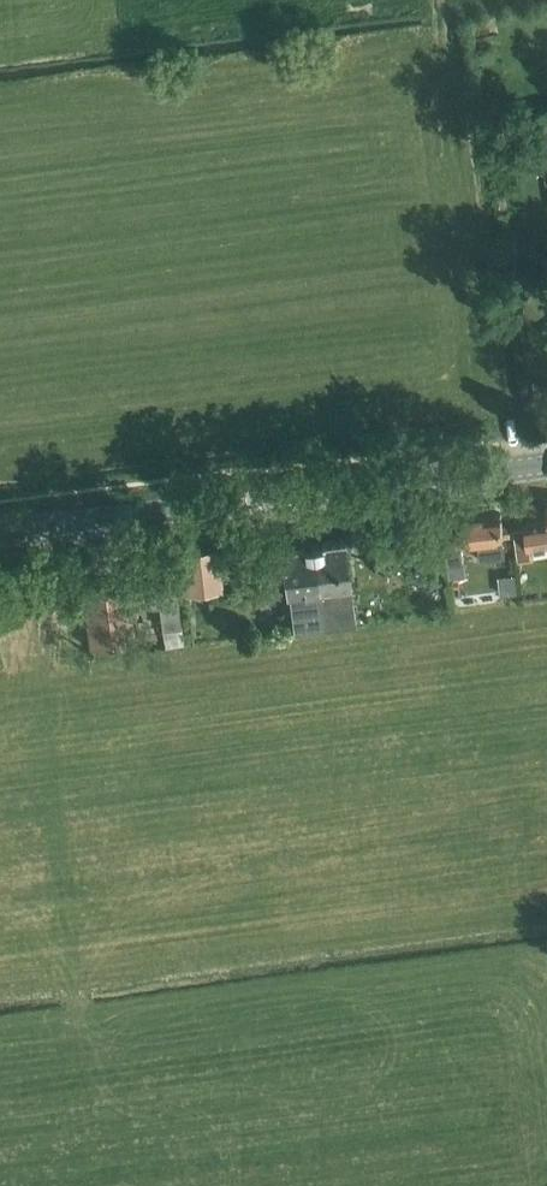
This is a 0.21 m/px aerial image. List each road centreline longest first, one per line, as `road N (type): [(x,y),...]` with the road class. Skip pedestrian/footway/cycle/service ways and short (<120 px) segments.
road 1 (tertiary): [(0,531),(546,462)]

